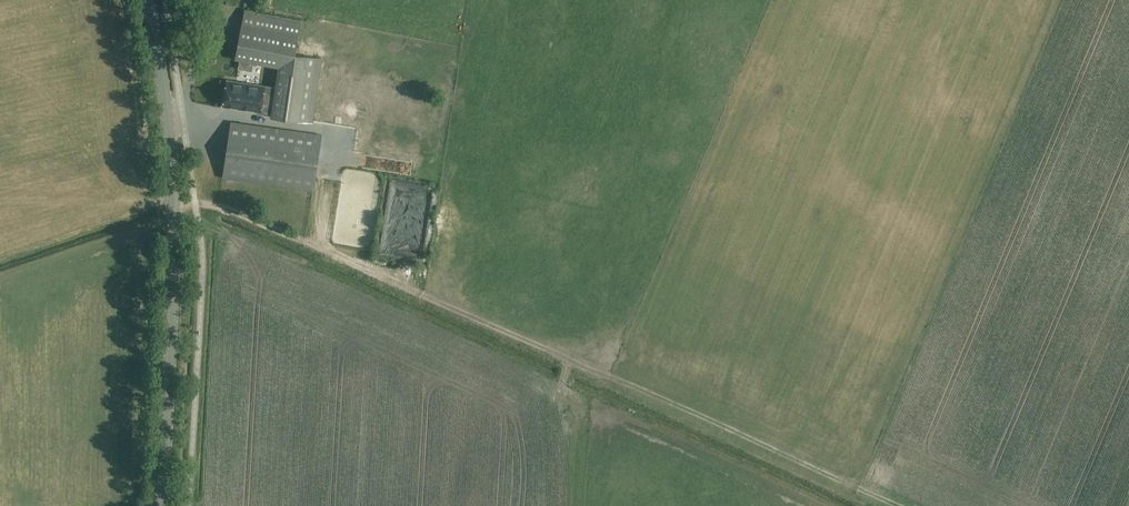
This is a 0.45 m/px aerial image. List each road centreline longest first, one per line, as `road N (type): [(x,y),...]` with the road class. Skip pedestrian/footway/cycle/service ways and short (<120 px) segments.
road 1 (track): [(196,202),(253,219),(886,505)]
road 2 (secondary): [(164,505),(175,202),(169,122)]
road 3 (track): [(196,202),(145,204),(0,260)]
road 4 (unclassified): [(169,122),(186,94),(192,0)]
road 5 (secondary): [(169,122),(151,0)]

